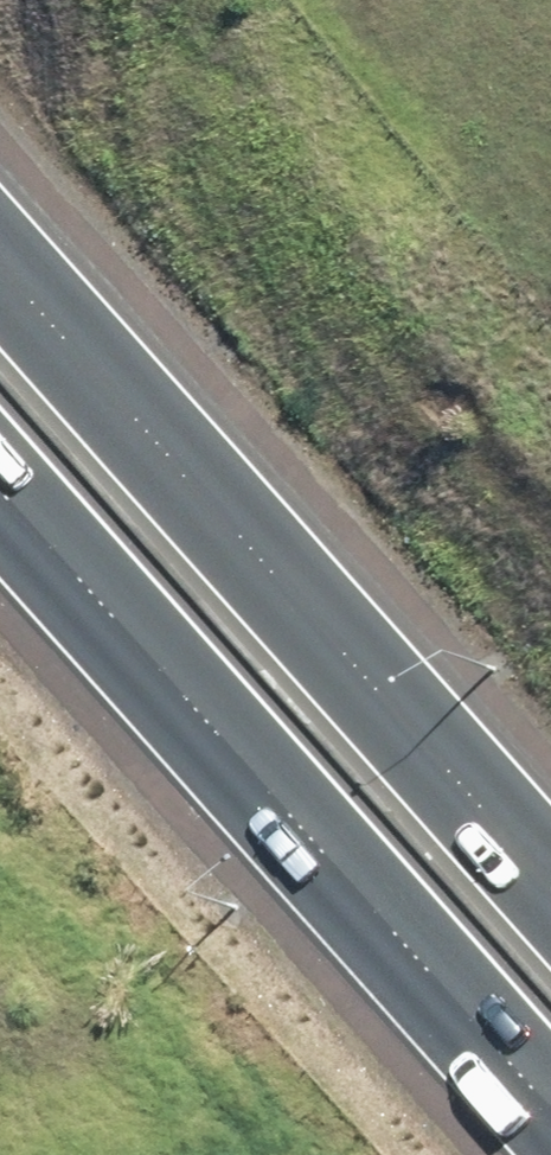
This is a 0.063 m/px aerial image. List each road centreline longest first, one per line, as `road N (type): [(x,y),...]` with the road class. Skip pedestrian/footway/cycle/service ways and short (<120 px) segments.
road 1 (motorway): [(0,258),(550,879)]
road 2 (motorway): [(550,1106),(0,494)]

